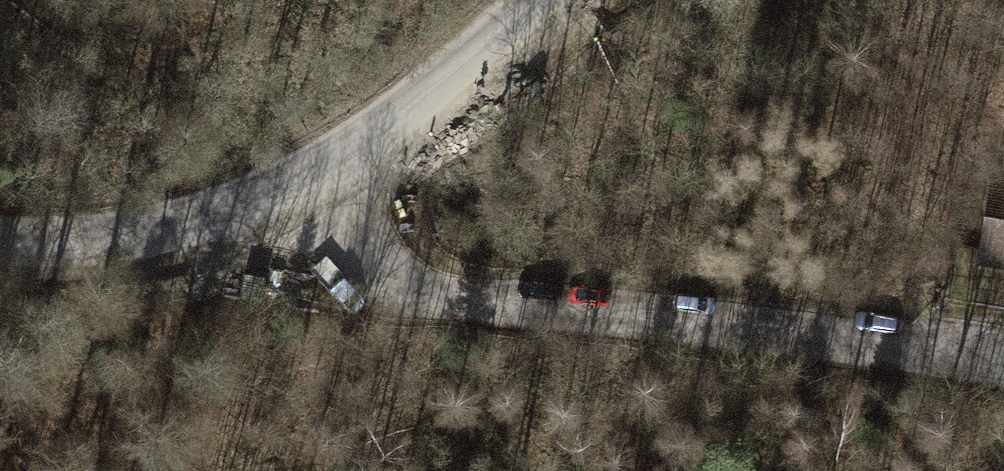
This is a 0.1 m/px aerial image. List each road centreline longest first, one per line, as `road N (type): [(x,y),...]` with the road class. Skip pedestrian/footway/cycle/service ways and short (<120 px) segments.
road 1 (unclassified): [(1003,377),(415,304),(368,272),(323,192)]
road 2 (residential): [(323,192),(144,250),(0,265)]
road 3 (residential): [(558,0),(323,192)]

